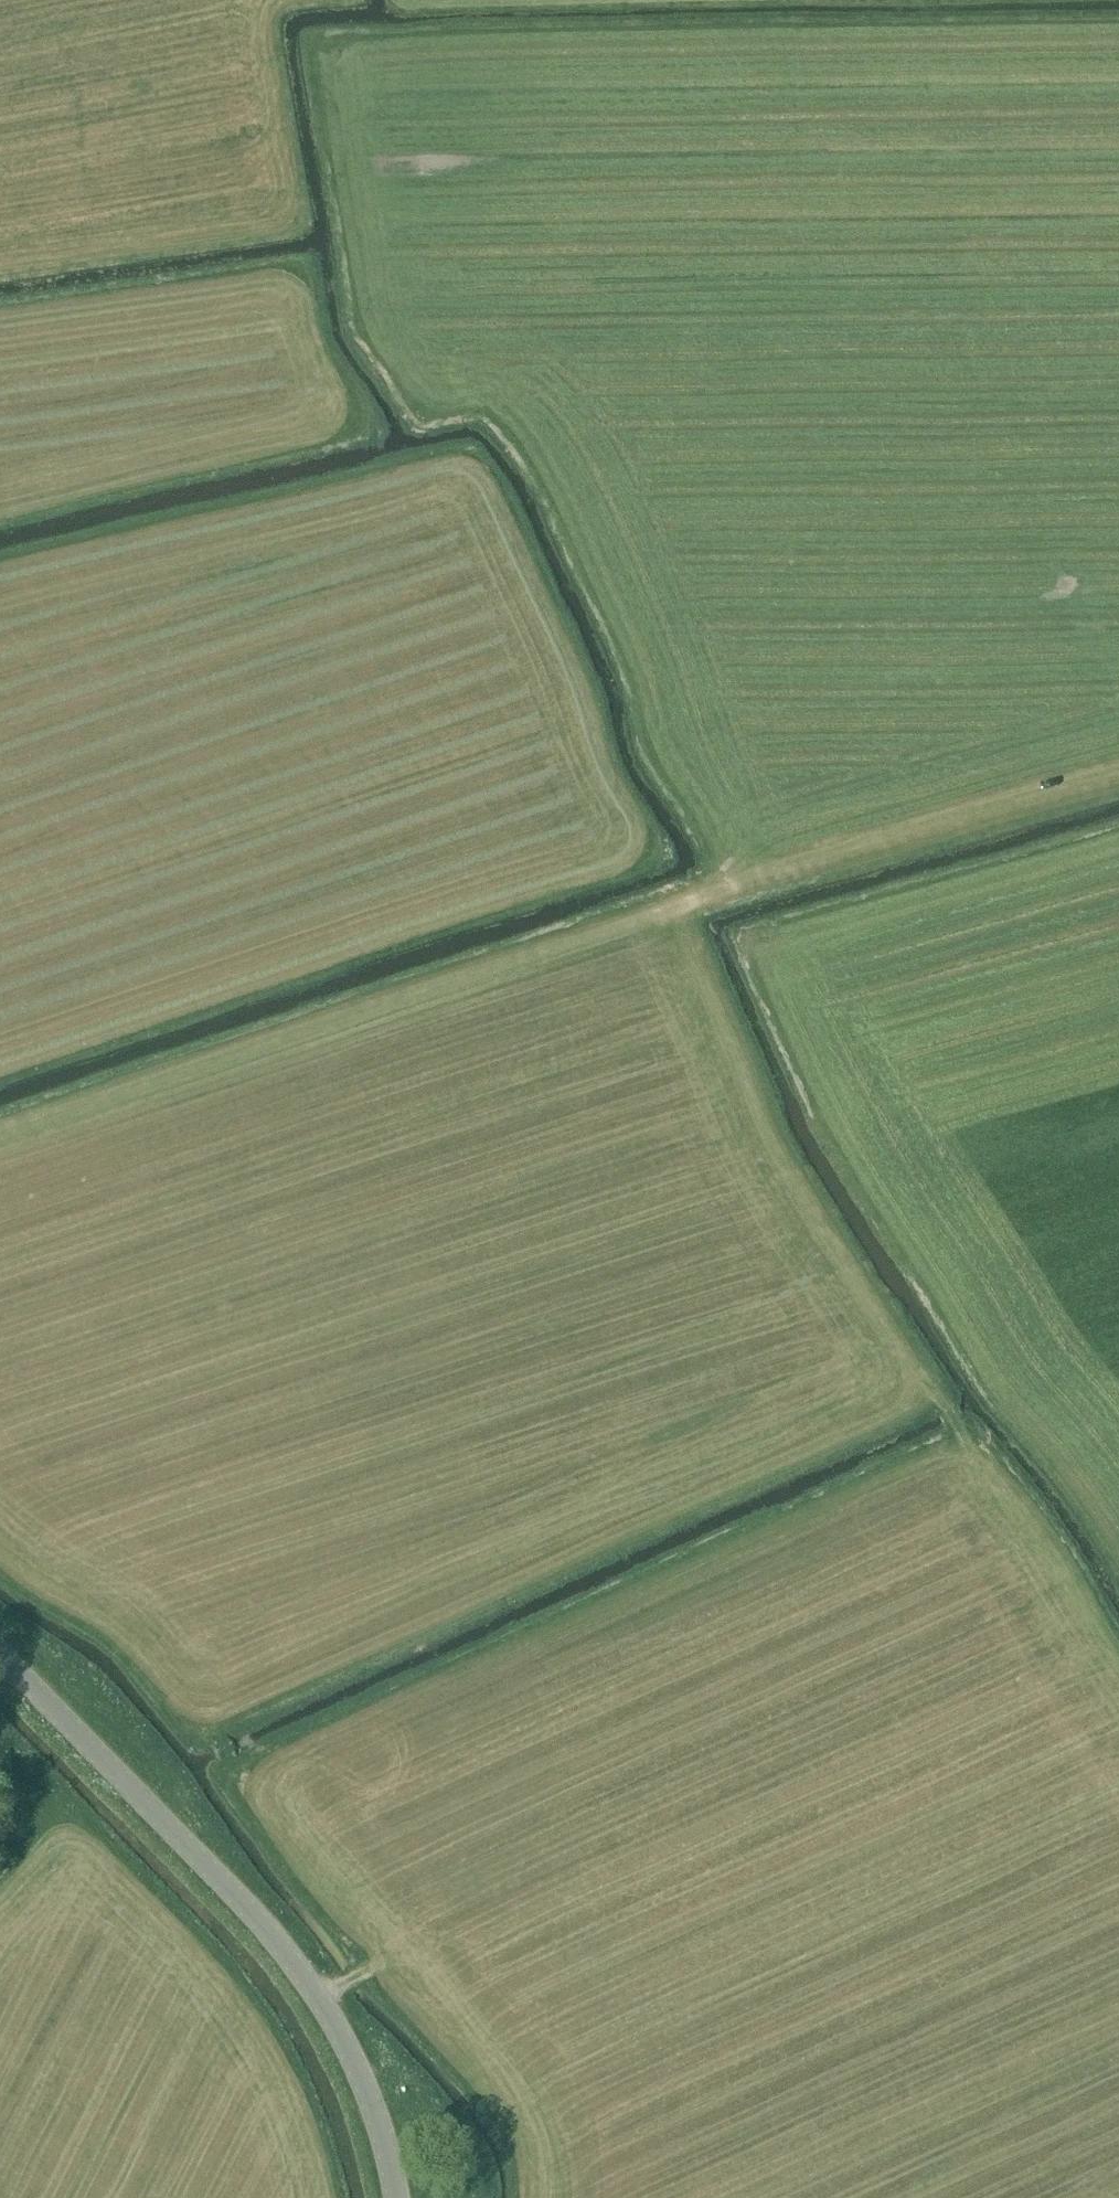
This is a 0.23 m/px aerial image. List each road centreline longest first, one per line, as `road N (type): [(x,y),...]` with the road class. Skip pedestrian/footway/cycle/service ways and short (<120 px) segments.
road 1 (track): [(767,868),(0,1148)]
road 2 (tertiary): [(396,2197),(364,2090),(312,1990),(214,1874),(0,1654)]

